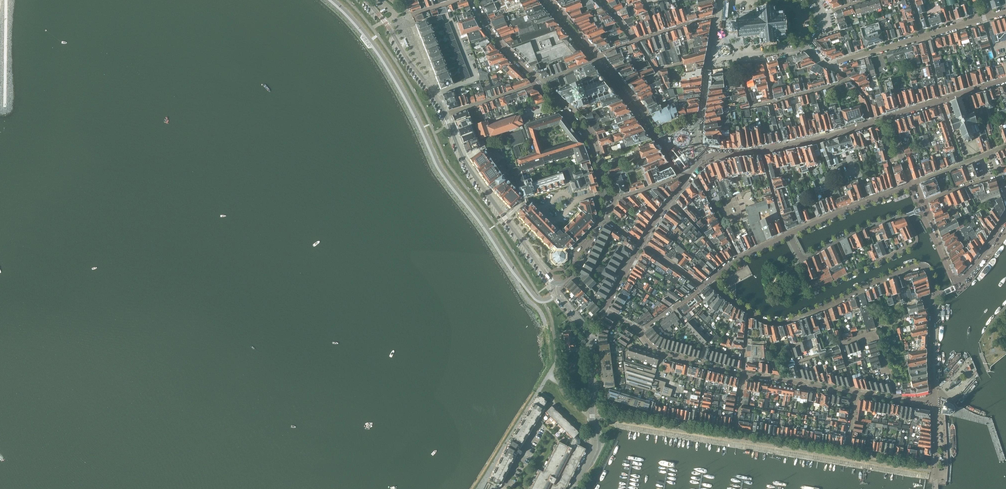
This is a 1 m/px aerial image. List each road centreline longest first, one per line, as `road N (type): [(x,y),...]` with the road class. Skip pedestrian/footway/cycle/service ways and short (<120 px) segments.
road 1 (residential): [(365,0),(434,93),(463,159),(557,283)]
road 2 (residential): [(937,296),(930,271),(919,266),(771,323),(711,279)]
road 3 (residential): [(603,216),(608,197),(579,124),(503,47),(472,0)]
road 4 (residential): [(803,259),(814,291),(913,245),(906,216)]
road 5 (residential): [(696,425),(605,403),(592,360)]
road 6 (residential): [(574,488),(594,448),(592,360)]
road 7 (residential): [(788,235),(910,186)]
road 8 (residential): [(941,100),(889,118),(910,186)]

